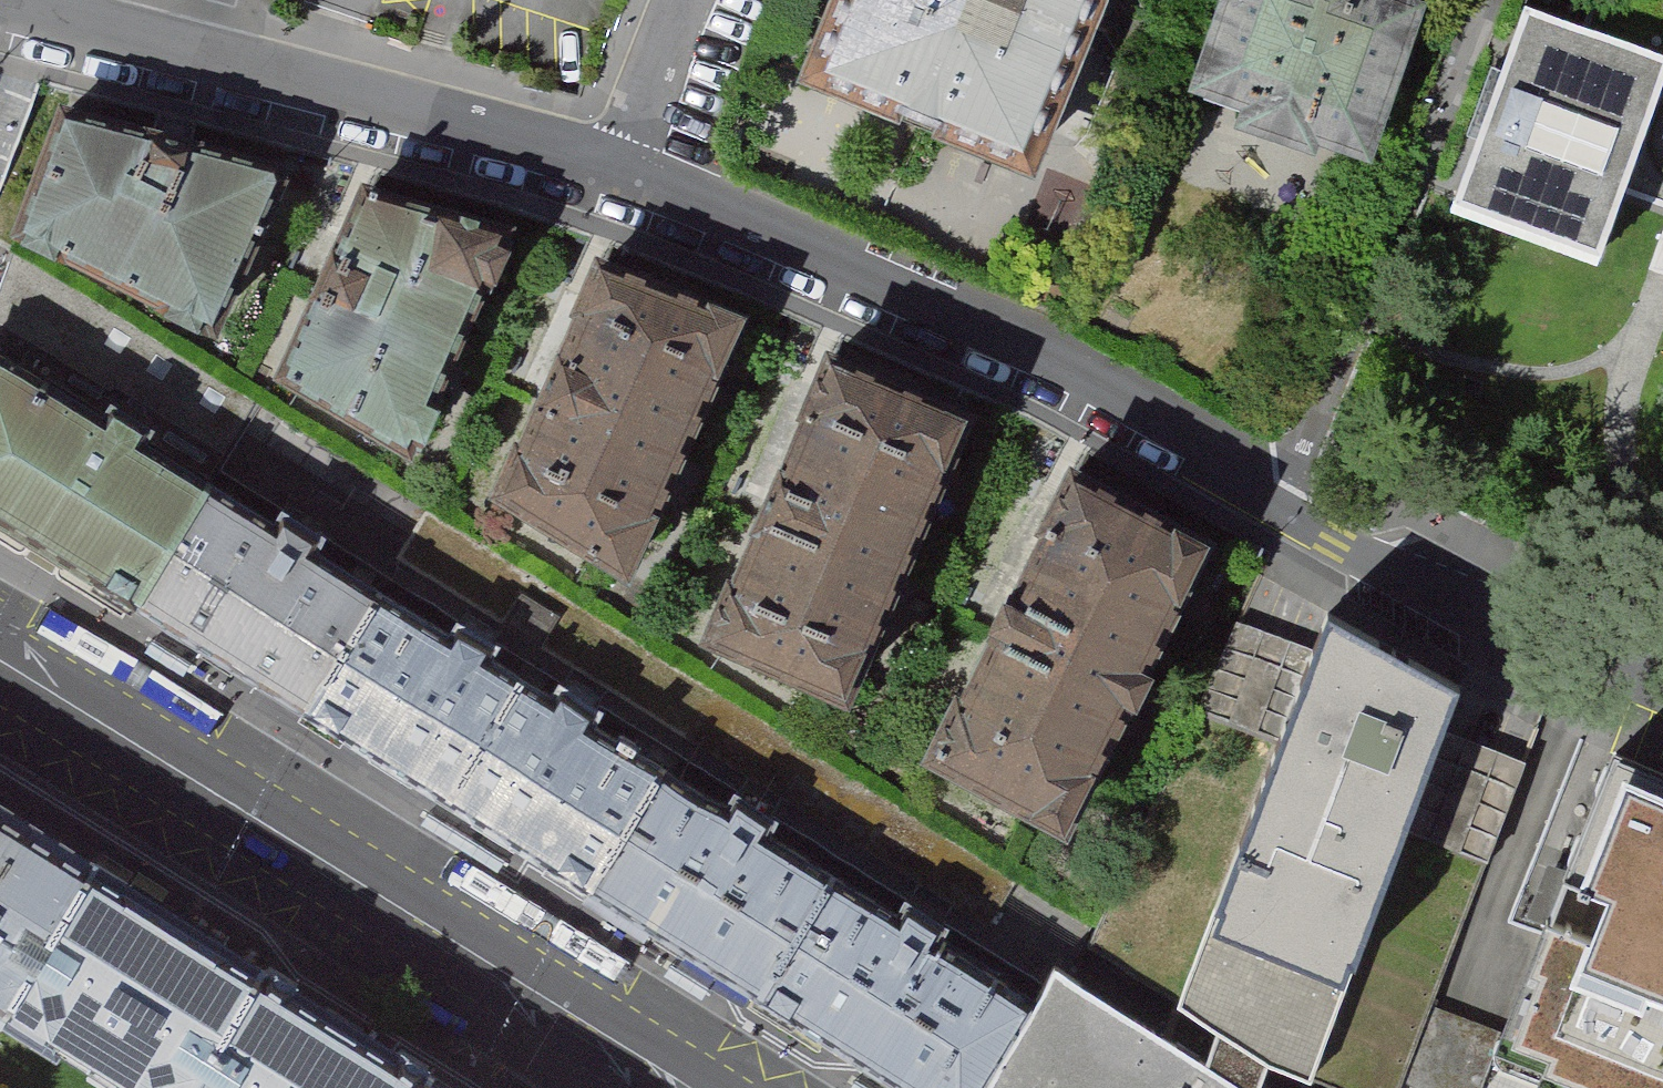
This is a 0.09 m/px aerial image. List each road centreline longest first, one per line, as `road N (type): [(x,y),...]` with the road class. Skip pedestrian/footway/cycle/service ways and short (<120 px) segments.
road 1 (secondary): [(0,657),(305,852),(720,1087)]
road 2 (residential): [(1280,515),(1081,371),(635,183)]
road 3 (residential): [(635,183),(0,5)]
road 4 (residential): [(1498,0),(1280,515)]
road 5 (residential): [(1662,699),(1280,515)]
road 6 (residential): [(690,0),(635,183)]

